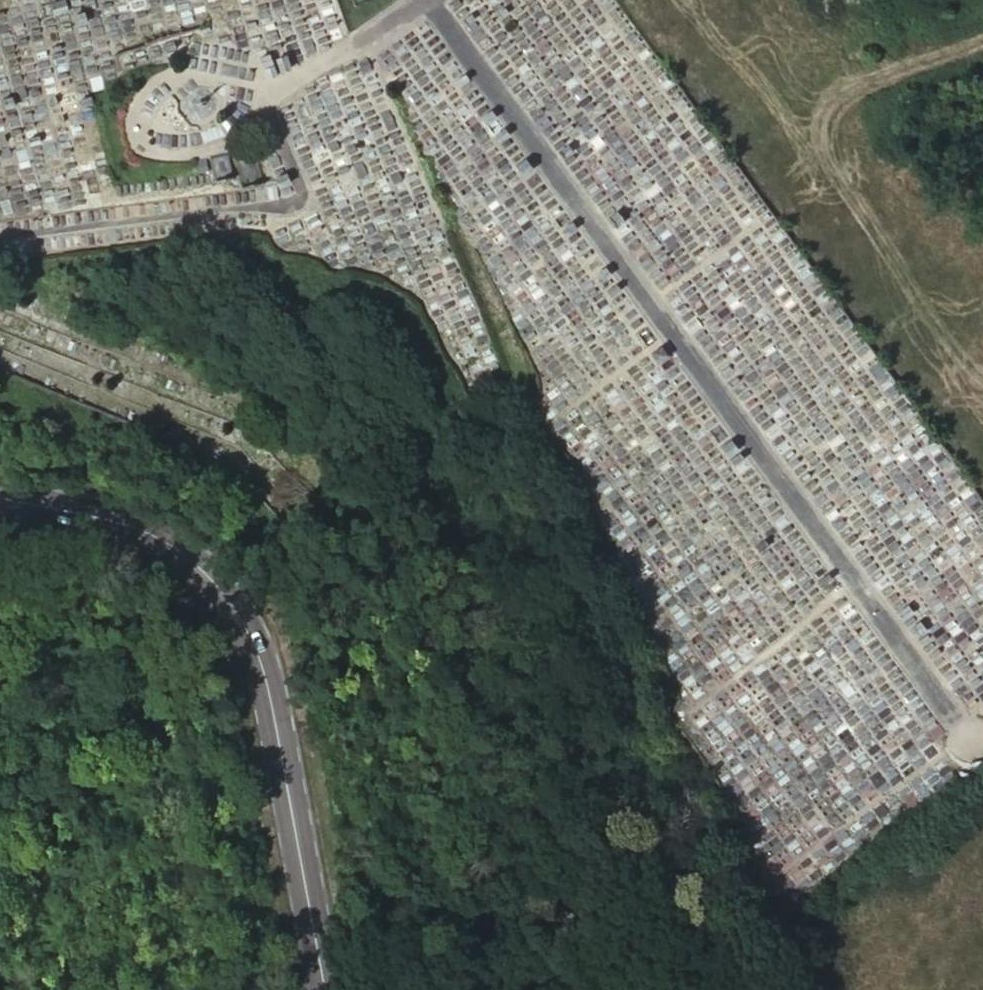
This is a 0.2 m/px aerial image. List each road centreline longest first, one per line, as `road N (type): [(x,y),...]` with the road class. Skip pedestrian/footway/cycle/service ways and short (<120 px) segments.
road 1 (primary): [(324,989),(261,659),(244,617),(192,555),(152,531),(0,495)]

